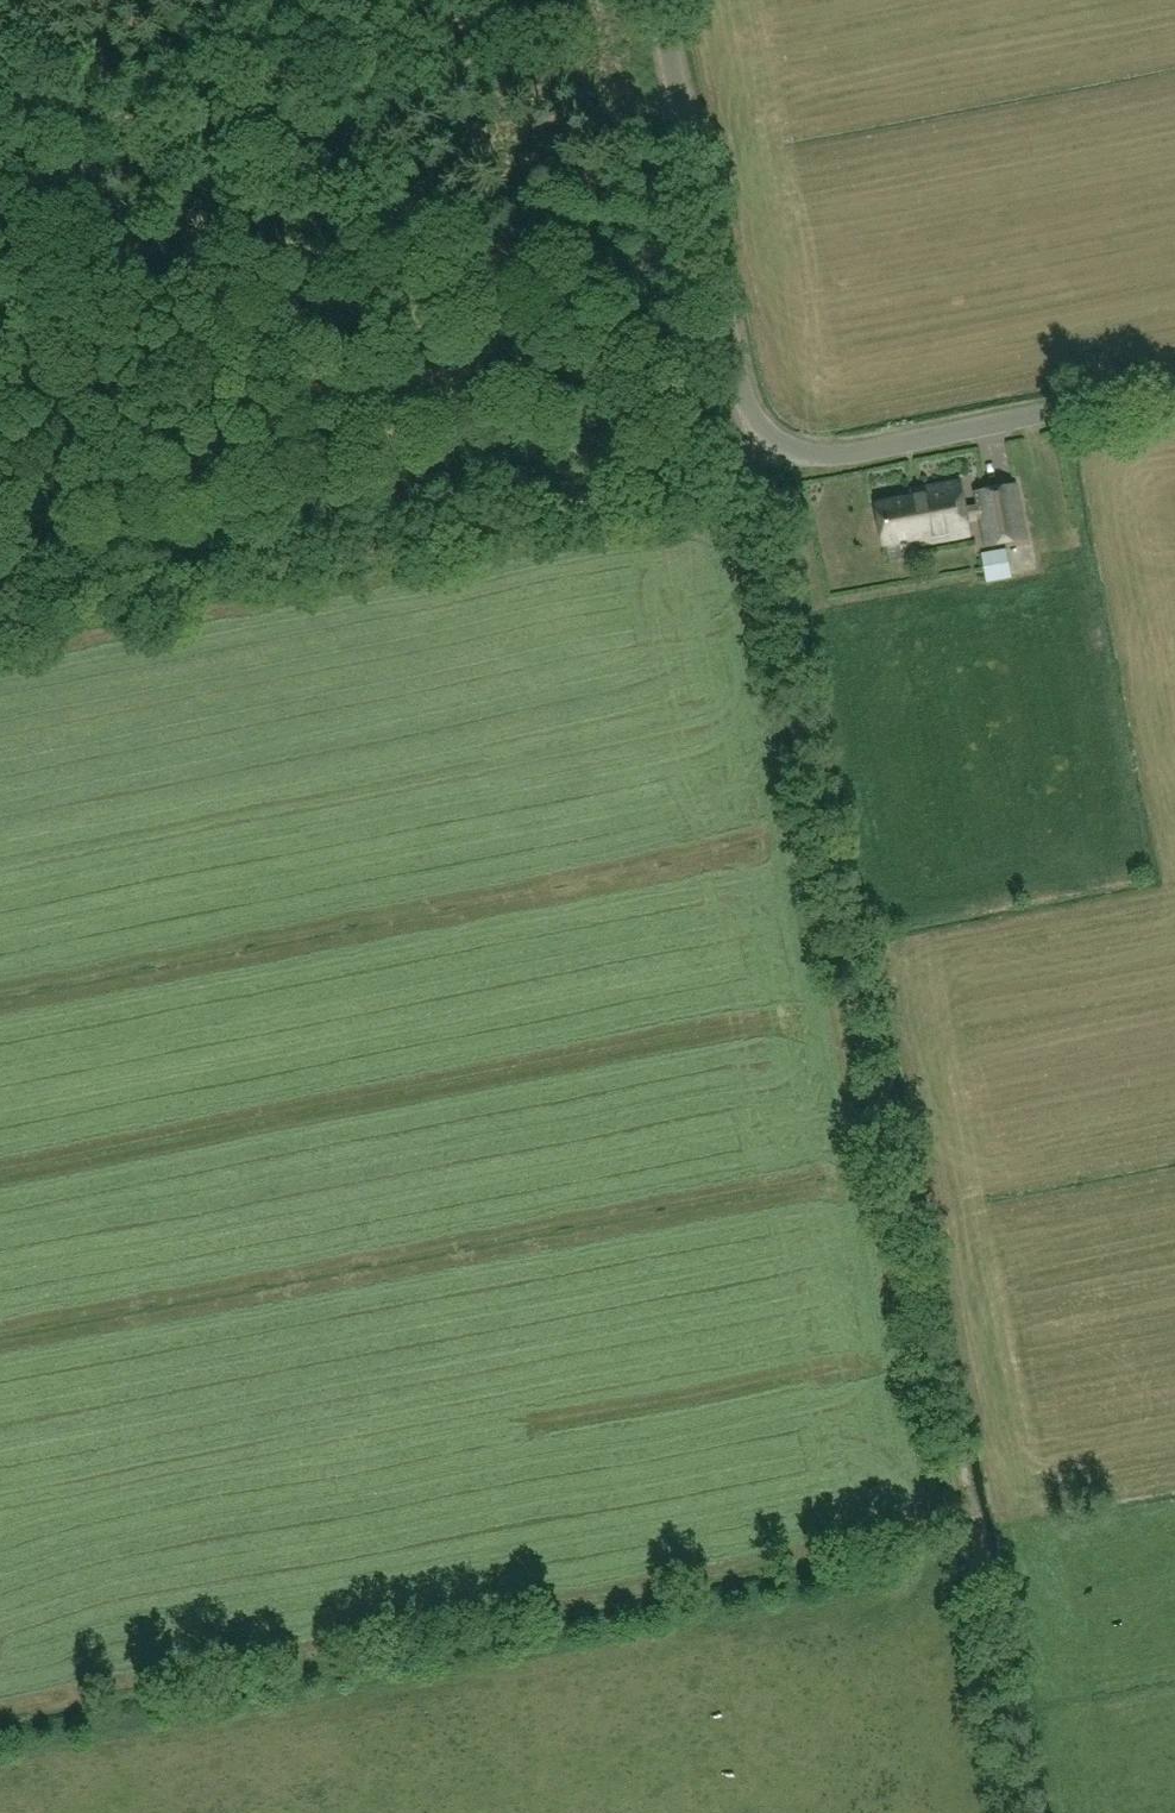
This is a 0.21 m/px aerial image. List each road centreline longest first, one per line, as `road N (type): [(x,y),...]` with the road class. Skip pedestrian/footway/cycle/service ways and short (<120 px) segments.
road 1 (track): [(787,449),(738,481),(0,629)]
road 2 (unclassified): [(765,433),(738,367),(658,0)]
road 3 (unclassified): [(765,433),(810,457),(842,460),(1174,392)]

